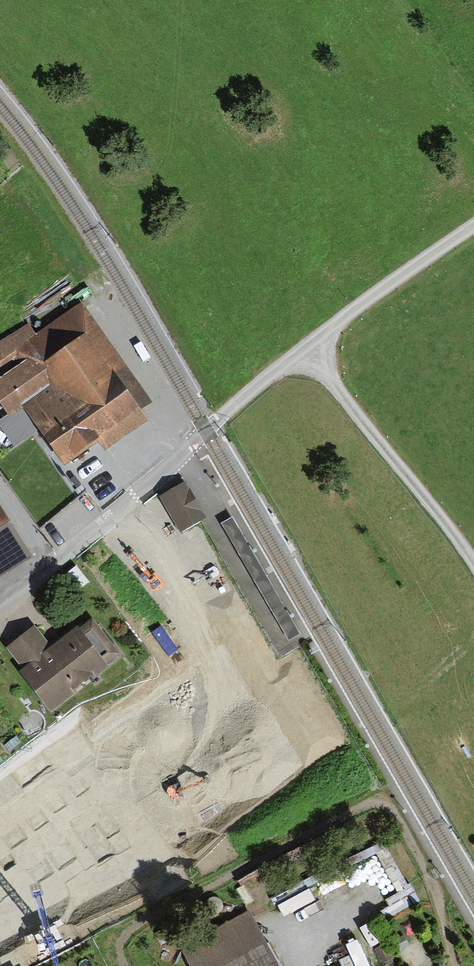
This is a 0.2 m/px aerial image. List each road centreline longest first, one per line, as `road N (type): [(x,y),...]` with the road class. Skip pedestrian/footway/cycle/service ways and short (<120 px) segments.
road 1 (residential): [(0,596),(305,353)]
road 2 (track): [(305,353),(473,561)]
road 3 (track): [(305,353),(473,233)]

